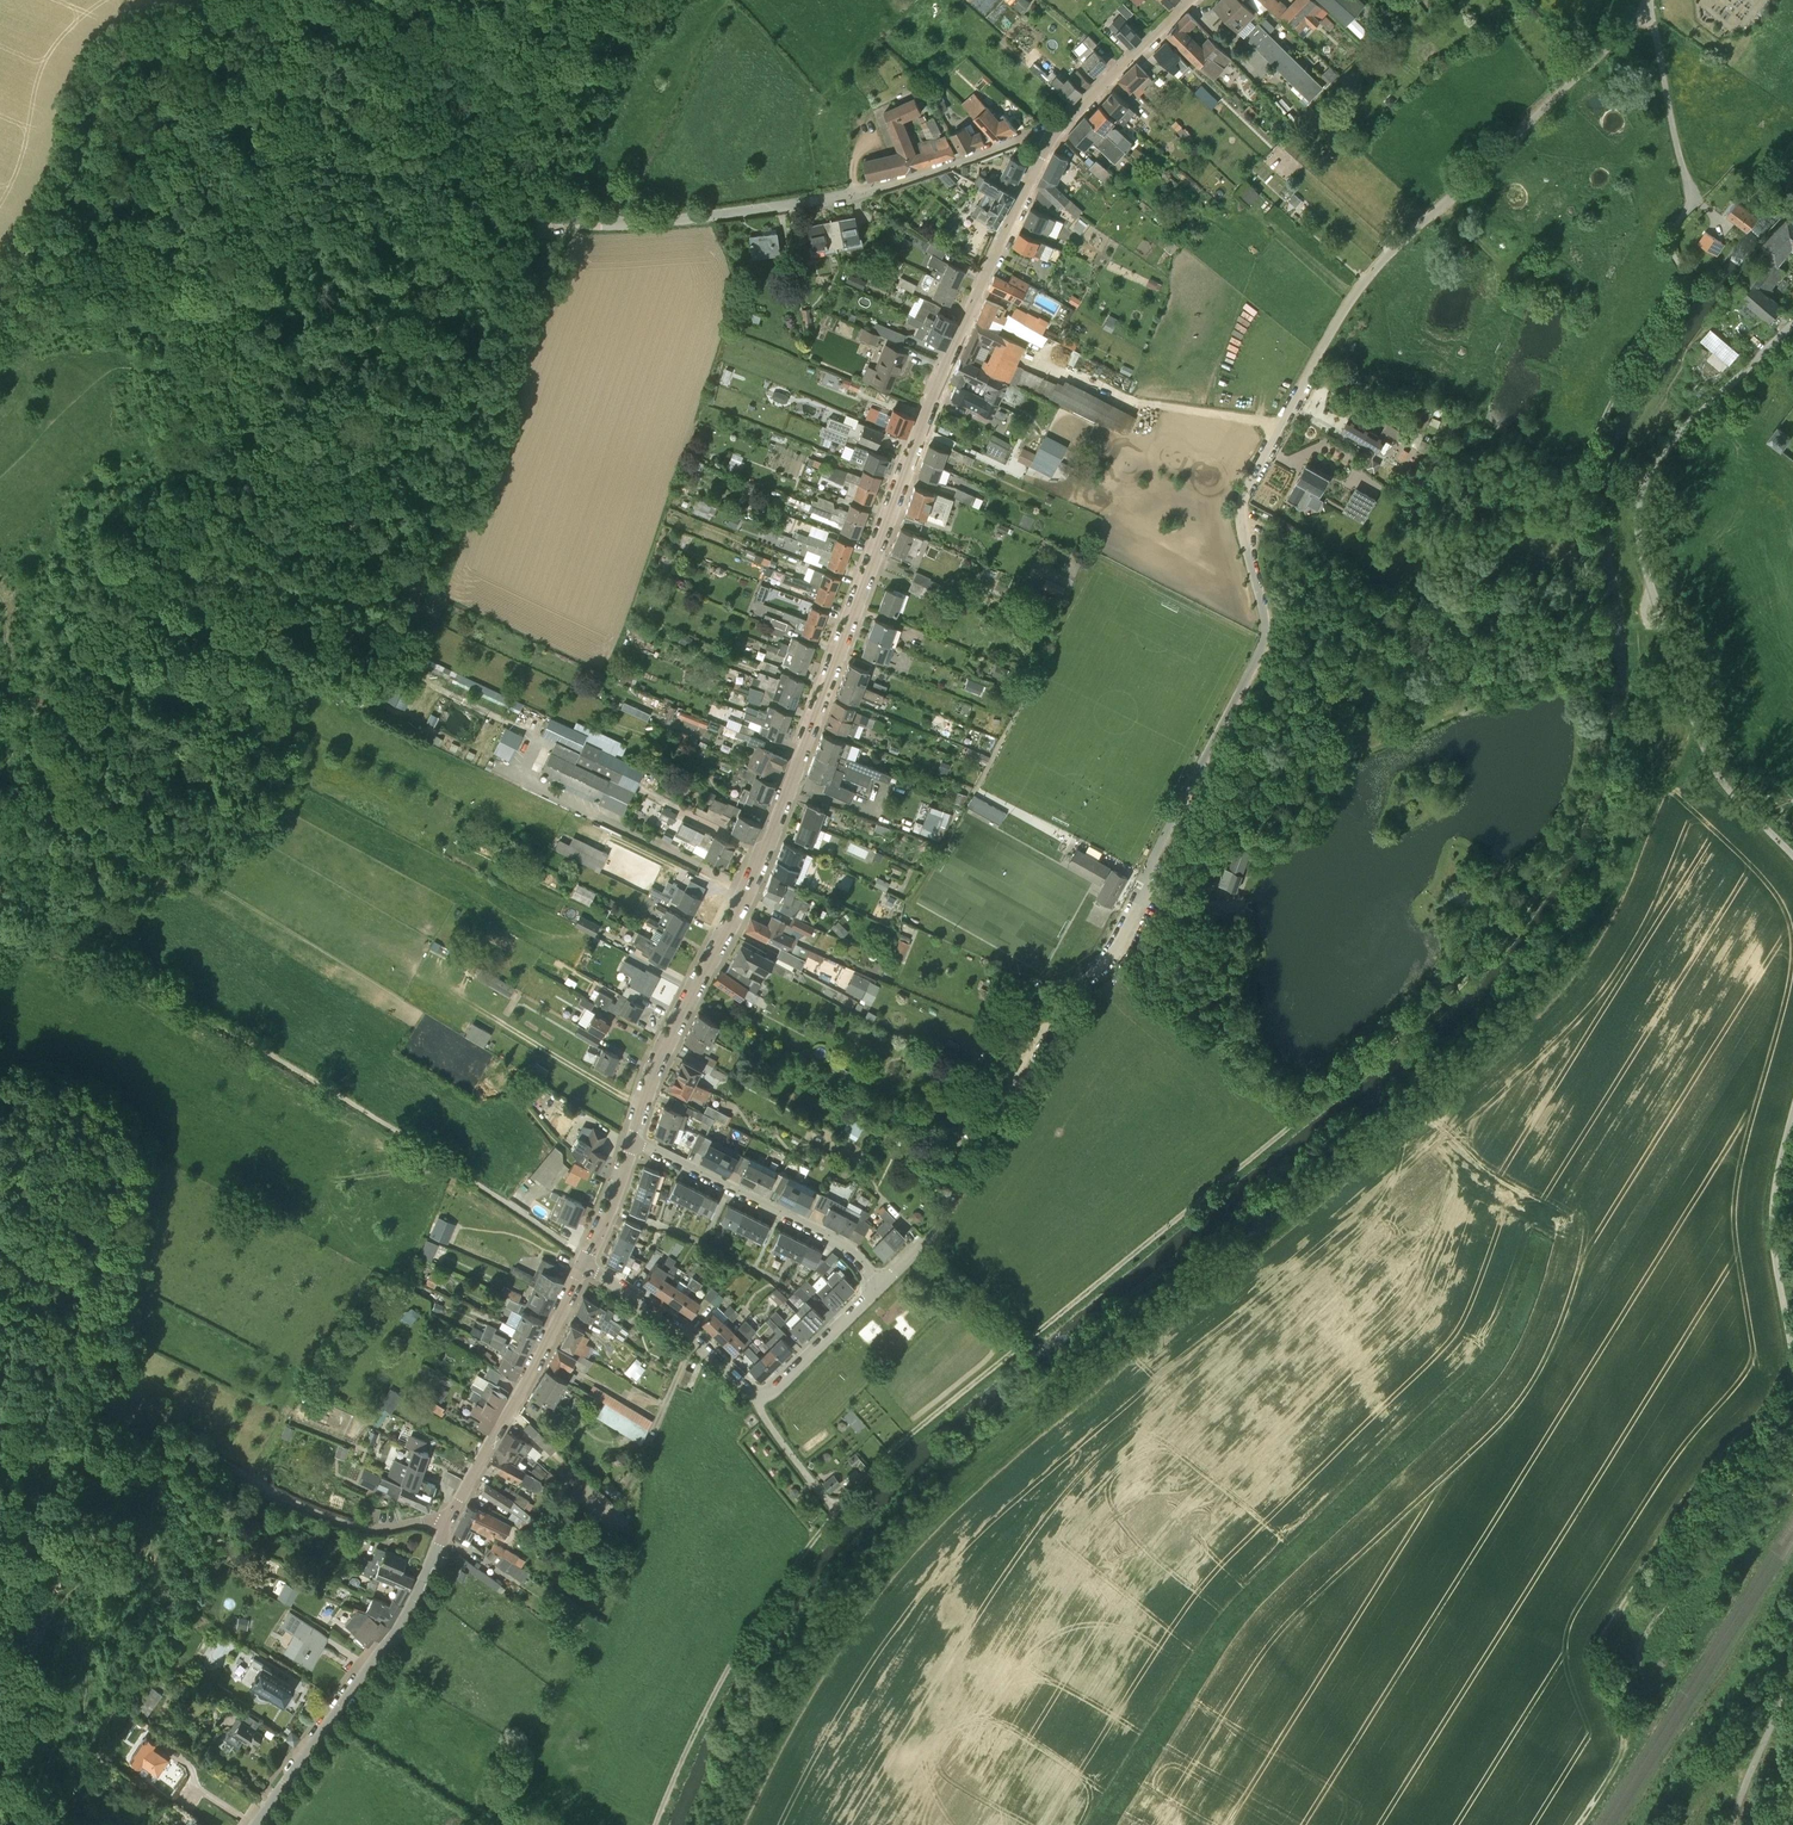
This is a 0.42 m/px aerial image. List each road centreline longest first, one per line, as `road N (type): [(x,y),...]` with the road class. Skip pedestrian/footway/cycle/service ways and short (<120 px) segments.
road 1 (track): [(838,1509),(923,1424),(1451,996),(1531,904),(1573,827),(1596,736),(1599,662),(1581,522),(1585,471),(1615,398),(1686,293),(1671,242),(1678,224)]
road 2 (unclassified): [(1072,977),(1125,939),(1151,864),(1259,655),(1264,609),(1244,535),(1245,499),(1332,331),(1374,270),(1649,0)]
road 3 (tertiary): [(635,1142),(654,1077),(754,878),(924,420),(1050,140)]
road 4 (tertiary): [(257,1824),(409,1614),(491,1437),(587,1264)]
road 5 (unclassified): [(1792,861),(1711,766),(1650,579),(1639,502),(1656,458),(1792,325)]
road 6 (track): [(1792,1382),(1737,1431),(1611,1623),(1599,1668),(1630,1736),(1578,1824)]
road 7 (track): [(532,213),(226,109),(140,52)]
road 8 (residential): [(882,1285),(940,1224),(962,1114),(1002,1025),(1030,992),(1072,977)]
road 9 (track): [(838,1509),(727,1670),(656,1824)]
road 10 (residential): [(882,1285),(829,1237),(635,1142)]
road 11 (track): [(0,280),(69,189),(106,66),(140,52)]
road 12 (track): [(1755,1418),(1681,1575),(1650,1621),(1640,1661)]
road 13 (unclassified): [(1792,1373),(1772,1215),(1792,1111)]
road 14 (track): [(0,1465),(135,1430),(185,1440),(248,1478)]
road 15 (residential): [(1050,140),(1031,135),(818,201)]
road 16 (residential): [(757,1396),(587,1264)]
road 17 (track): [(448,1523),(360,1527),(248,1478)]
road 18 (track): [(1072,977),(986,1118),(955,1144)]
road 19 (tertiary): [(1050,140),(1189,0)]
road 20 (unclassified): [(1731,1824),(1792,1650)]
road 21 (unclassified): [(818,201),(635,221)]
road 22 (residential): [(757,1396),(772,1393),(882,1285)]
road 23 (track): [(757,1396),(787,1448),(838,1509)]
road 24 (tertiary): [(587,1264),(635,1142)]

